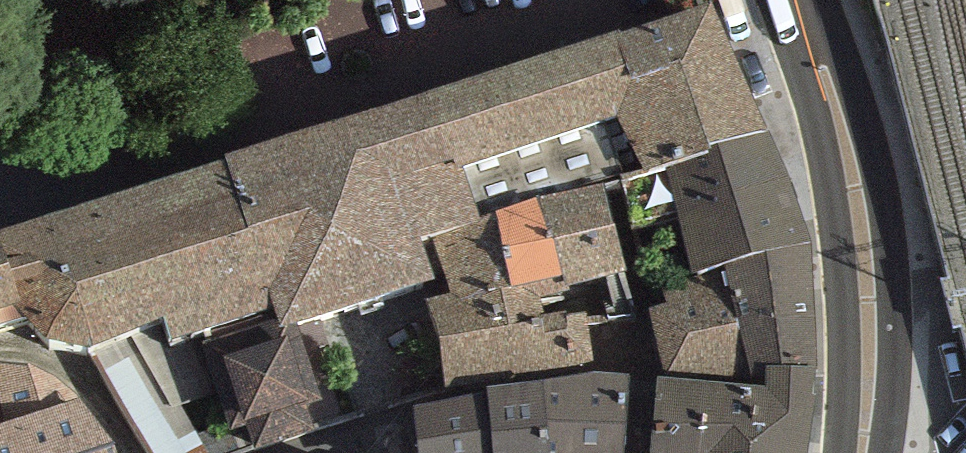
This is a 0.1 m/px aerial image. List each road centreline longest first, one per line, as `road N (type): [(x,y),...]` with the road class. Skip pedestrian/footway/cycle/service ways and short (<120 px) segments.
road 1 (primary): [(861,452),(869,367),(859,216),(846,147),(797,0)]
road 2 (residential): [(391,452),(372,410),(284,452)]

